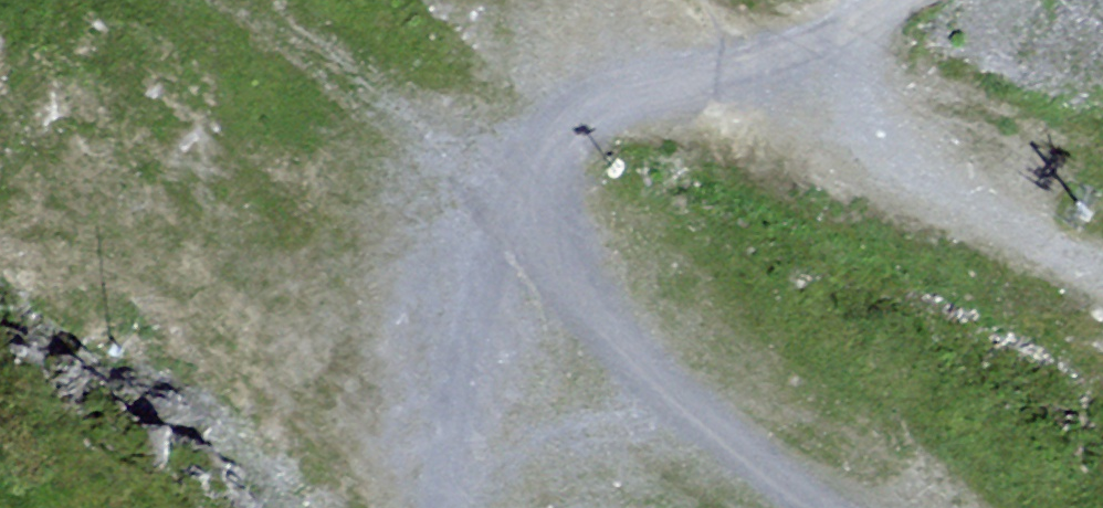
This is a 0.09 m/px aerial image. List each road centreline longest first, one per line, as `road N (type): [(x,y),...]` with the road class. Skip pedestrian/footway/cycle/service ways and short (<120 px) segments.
road 1 (track): [(273,0),(537,172),(582,264),(607,294),(855,462),(909,507)]
road 2 (track): [(890,0),(812,52),(593,120),(561,145),(537,172),(506,247),(453,507)]
road 3 (track): [(812,52),(812,96),(835,129),(1102,273)]

